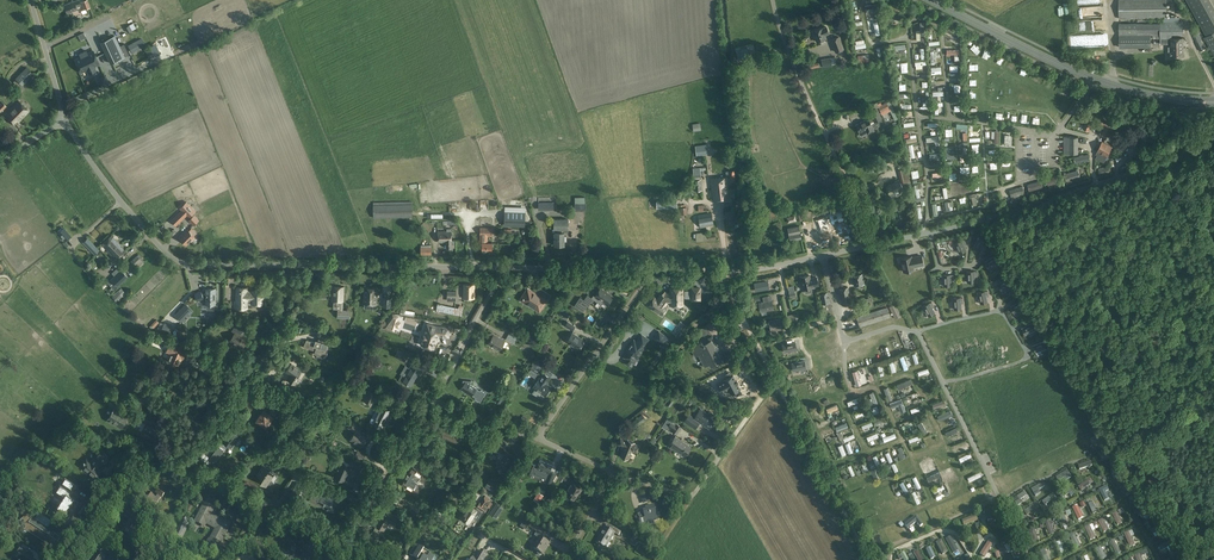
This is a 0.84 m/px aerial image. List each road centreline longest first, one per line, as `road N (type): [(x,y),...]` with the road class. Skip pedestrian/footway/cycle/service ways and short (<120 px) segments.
road 1 (unclassified): [(503,268),(185,264),(129,210),(66,120)]
road 2 (unclassified): [(878,243),(1026,207),(1213,143)]
road 3 (secondary): [(1213,101),(1093,78),(931,0)]
road 4 (residential): [(878,243),(798,75),(773,0)]
road 5 (residential): [(1035,559),(917,331)]
road 6 (residential): [(272,499),(191,464),(147,469),(77,559)]
road 7 (track): [(776,380),(650,559)]
road 8 (residential): [(537,439),(652,269)]
road 9 (track): [(870,559),(776,380)]
road 10 (track): [(850,387),(875,388),(912,374),(963,483)]
road 11 (unclassified): [(652,269),(503,268)]
road 12 (residential): [(361,525),(436,398)]
road 13 (residential): [(436,398),(503,268)]
road 14 (unclassified): [(746,270),(878,243)]
road 15 (track): [(786,330),(799,333),(805,356),(847,341),(850,387)]
road 16 (unclassified): [(66,120),(30,0)]
road 17 (track): [(875,388),(931,499)]
road 18 (track): [(776,380),(722,270)]

